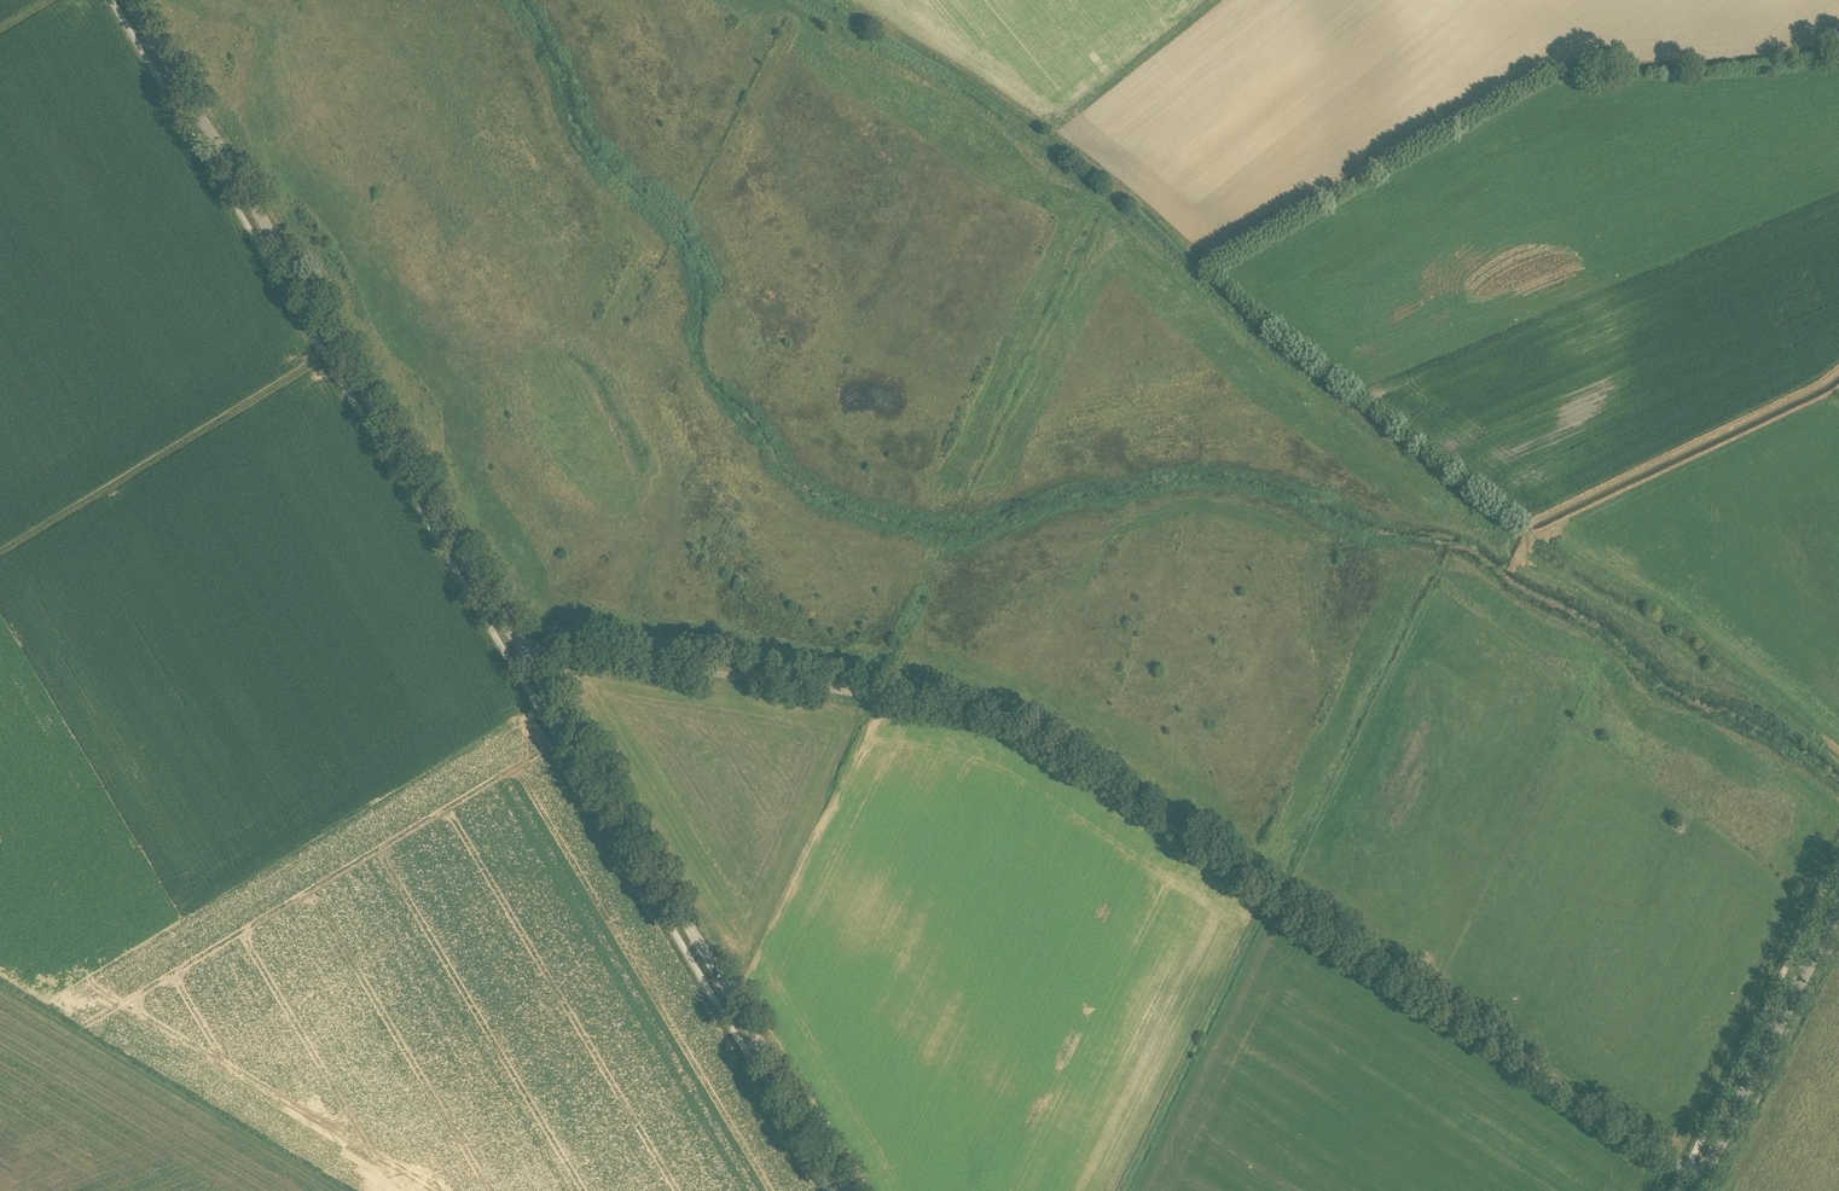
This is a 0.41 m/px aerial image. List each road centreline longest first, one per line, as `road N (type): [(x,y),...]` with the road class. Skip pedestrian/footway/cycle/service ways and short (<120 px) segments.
road 1 (unclassified): [(1703,1178),(1115,792),(999,729),(924,703),(548,650),(527,658)]
road 2 (unclassified): [(130,0),(527,658)]
road 3 (unclassified): [(527,658),(849,1190)]
road 4 (track): [(341,349),(0,553)]
road 5 (tertiary): [(1703,1178),(1838,918)]
road 6 (track): [(1838,359),(1813,379),(1693,437)]

